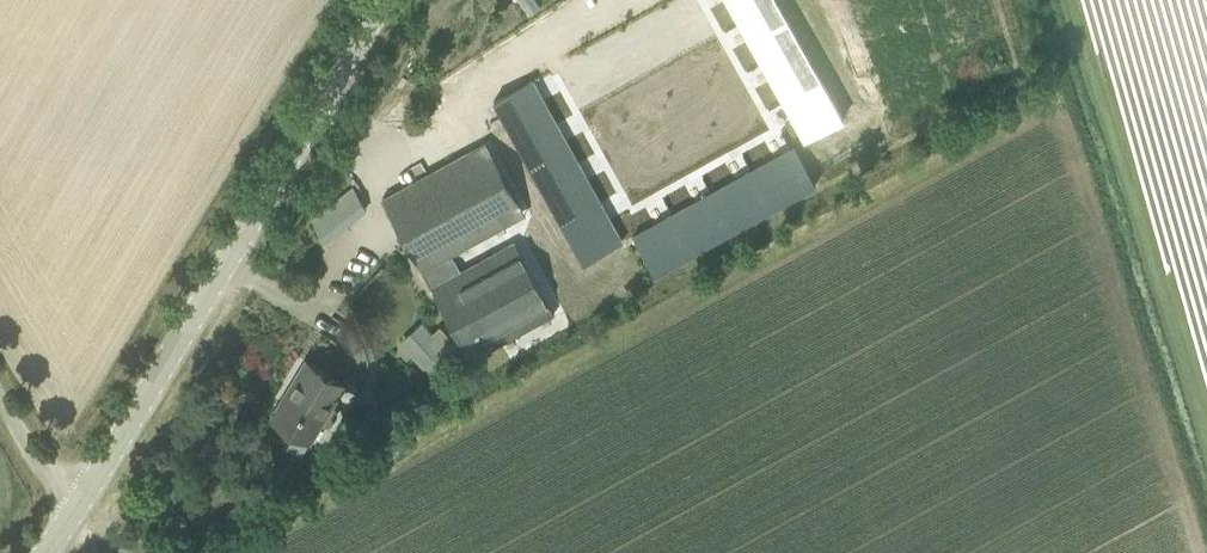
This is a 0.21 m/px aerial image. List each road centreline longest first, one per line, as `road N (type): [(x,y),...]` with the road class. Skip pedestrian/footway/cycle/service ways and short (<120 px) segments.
road 1 (tertiary): [(42,552),(74,513),(372,0)]

